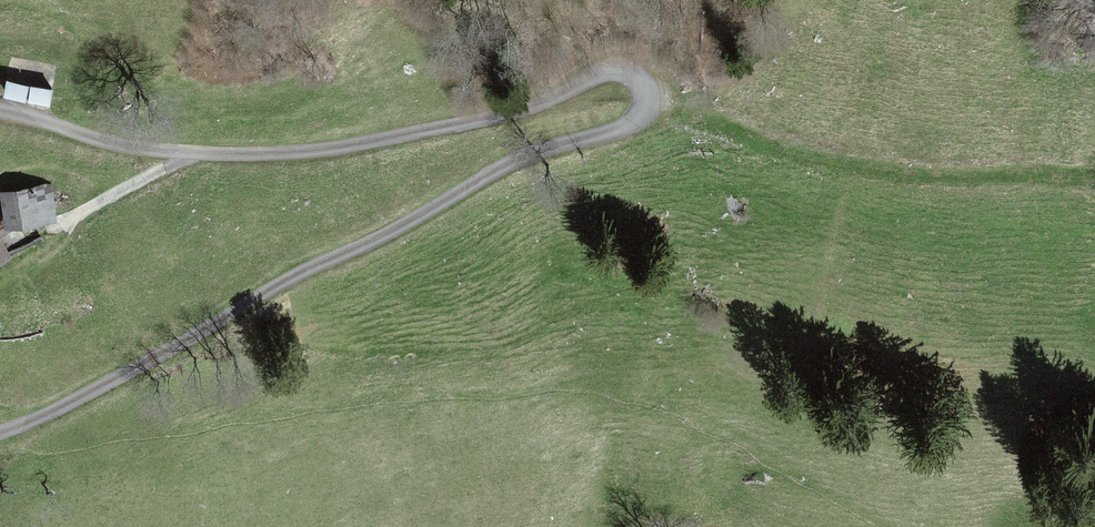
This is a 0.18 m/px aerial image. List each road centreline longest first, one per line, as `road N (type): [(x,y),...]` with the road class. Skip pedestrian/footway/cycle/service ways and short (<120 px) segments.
road 1 (residential): [(14,429),(523,155),(636,119),(646,94),(623,69),(603,72),(494,116),(274,152),(101,139),(0,108)]
road 2 (track): [(644,107),(705,113),(912,182),(1000,185),(1094,168)]

